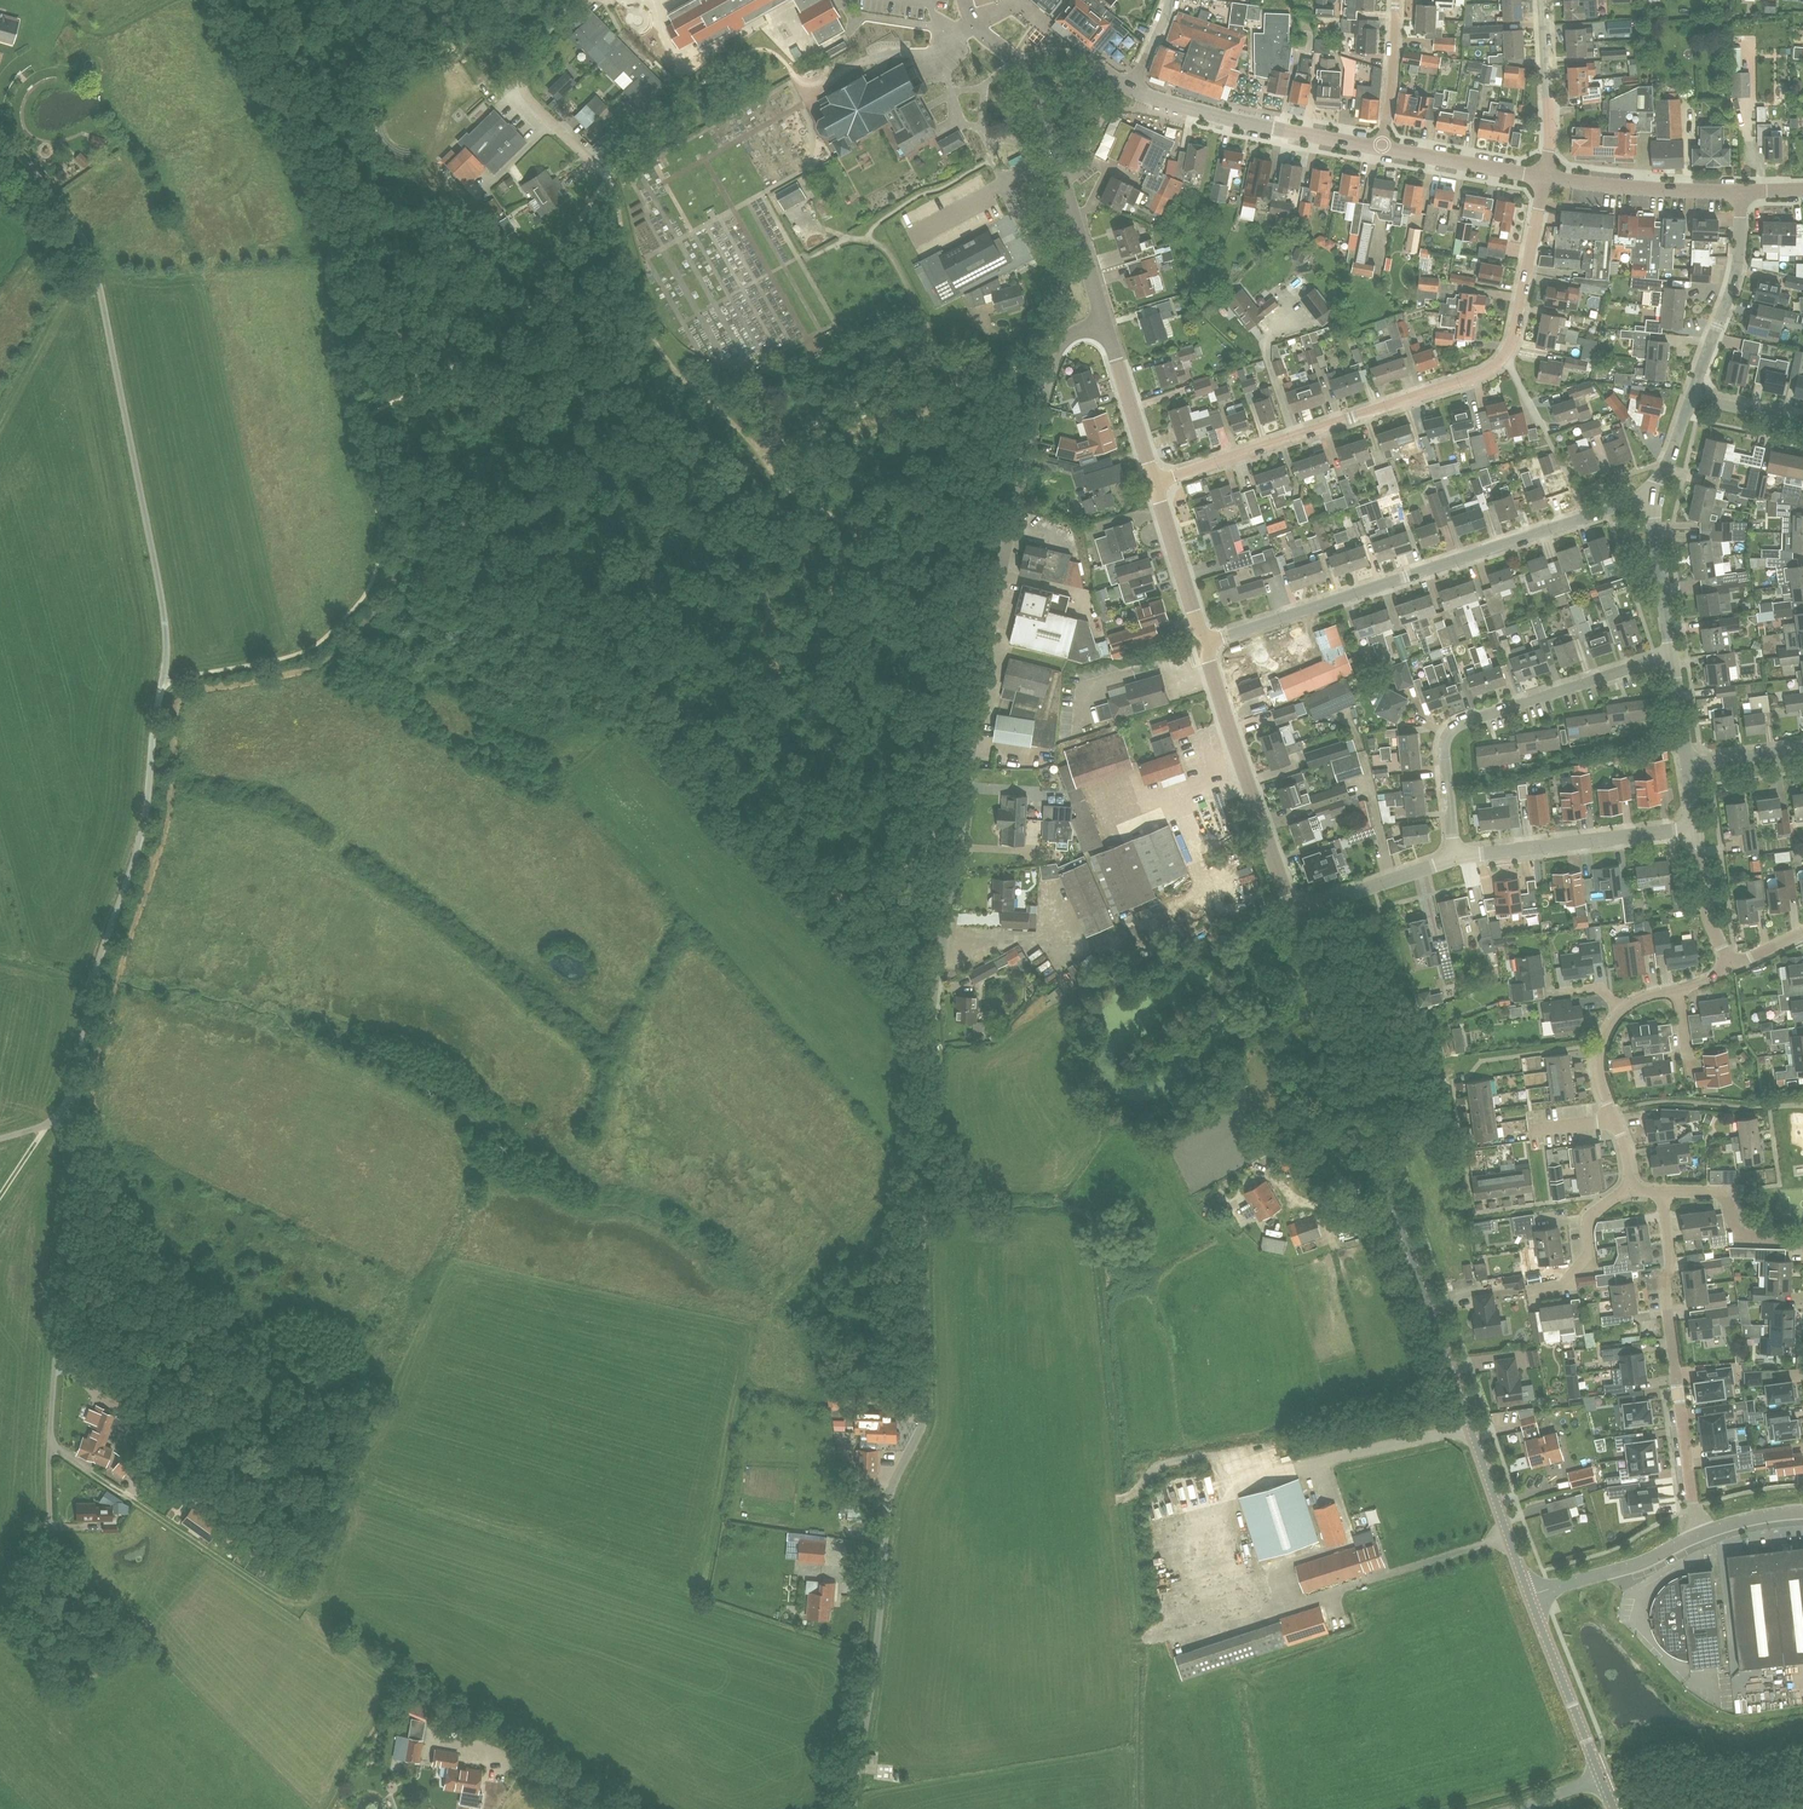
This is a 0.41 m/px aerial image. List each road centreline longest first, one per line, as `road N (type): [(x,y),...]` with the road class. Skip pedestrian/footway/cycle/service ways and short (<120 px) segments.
road 1 (unclassified): [(0,1138),(51,1121),(68,1101),(93,976),(145,824),(166,628),(91,251),(40,178),(0,137)]
road 2 (residential): [(933,1066),(938,947),(1003,554),(1055,355),(1069,338),(1105,322)]
road 3 (unclassified): [(854,1808),(879,1635),(887,1504),(922,1417),(933,1066)]
road 4 (tertiary): [(1528,1594),(1288,915)]
road 5 (residential): [(1153,483),(1496,366),(1512,346),(1544,178)]
road 6 (residential): [(1202,644),(1653,497)]
road 7 (residential): [(1455,857),(1445,755),(1450,734),(1671,655)]
road 8 (residential): [(1663,1193),(1671,1264),(1664,1287),(1695,1535)]
road 9 (tertiary): [(1288,915),(1202,644)]
road 10 (tertiary): [(1382,148),(1247,122),(1132,86)]
road 11 (residential): [(1455,857),(1695,829)]
road 12 (residential): [(588,0),(527,50),(520,78),(528,100),(609,174)]
road 13 (residential): [(1689,397),(1736,270),(1741,190)]
road 14 (tertiary): [(1602,1779),(1528,1594)]
road 15 (tertiary): [(1741,190),(1544,178)]
road 16 (residential): [(1542,0),(1544,178)]
road 17 (residential): [(1695,1535),(1645,1561),(1528,1594)]
road 18 (residential): [(1288,915),(1455,857)]
road 19 (tertiary): [(1202,644),(1153,483)]
road 20 (tertiary): [(1153,483),(1105,322)]
road 21 (residential): [(1802,1244),(1744,1235),(1734,1225),(1728,1196),(1663,1193)]
road 22 (tertiary): [(1544,178),(1382,148)]
road 23 (residential): [(1671,655),(1653,497)]
road 24 (residential): [(1630,1189),(1584,1221),(1587,1256),(1560,1286),(1537,1289)]
road 25 (tertiary): [(1105,322),(1064,175)]
road 26 (residential): [(1382,148),(1396,0)]
road 27 (residential): [(1730,968),(1707,904),(1695,829)]
road 28 (track): [(1450,1078),(1379,1176)]

